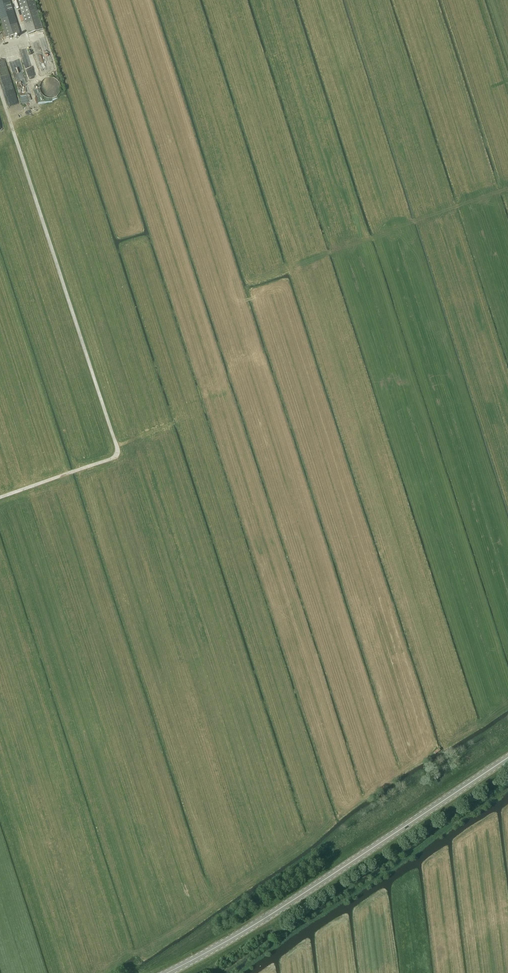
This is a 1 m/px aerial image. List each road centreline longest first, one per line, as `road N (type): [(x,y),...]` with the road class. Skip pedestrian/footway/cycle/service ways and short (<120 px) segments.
road 1 (track): [(0,498),(119,455),(0,89)]
road 2 (primary): [(167,972),(507,757)]
road 3 (track): [(238,972),(507,789)]

